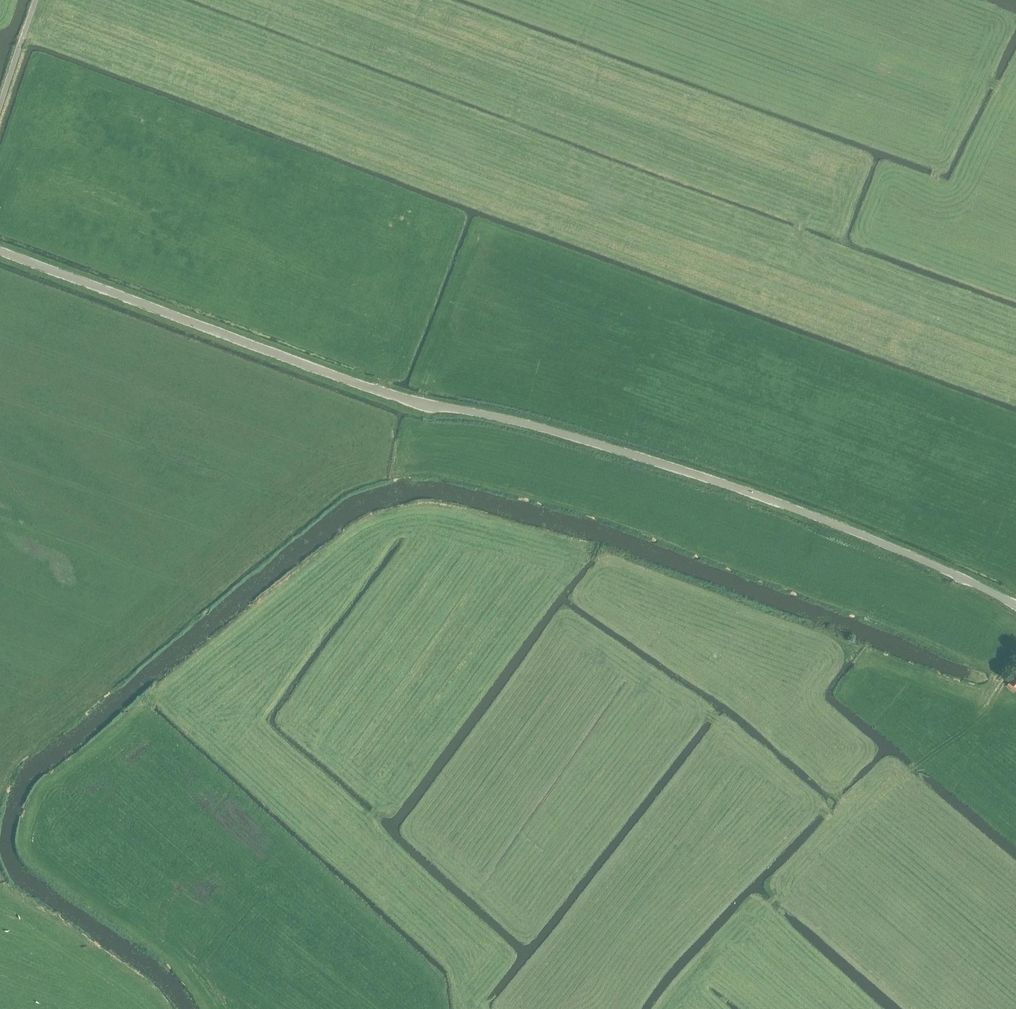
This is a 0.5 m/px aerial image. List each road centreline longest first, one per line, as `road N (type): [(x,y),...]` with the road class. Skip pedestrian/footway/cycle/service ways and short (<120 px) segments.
road 1 (residential): [(1015,607),(850,529),(715,479),(504,417),(430,405),(0,252)]

